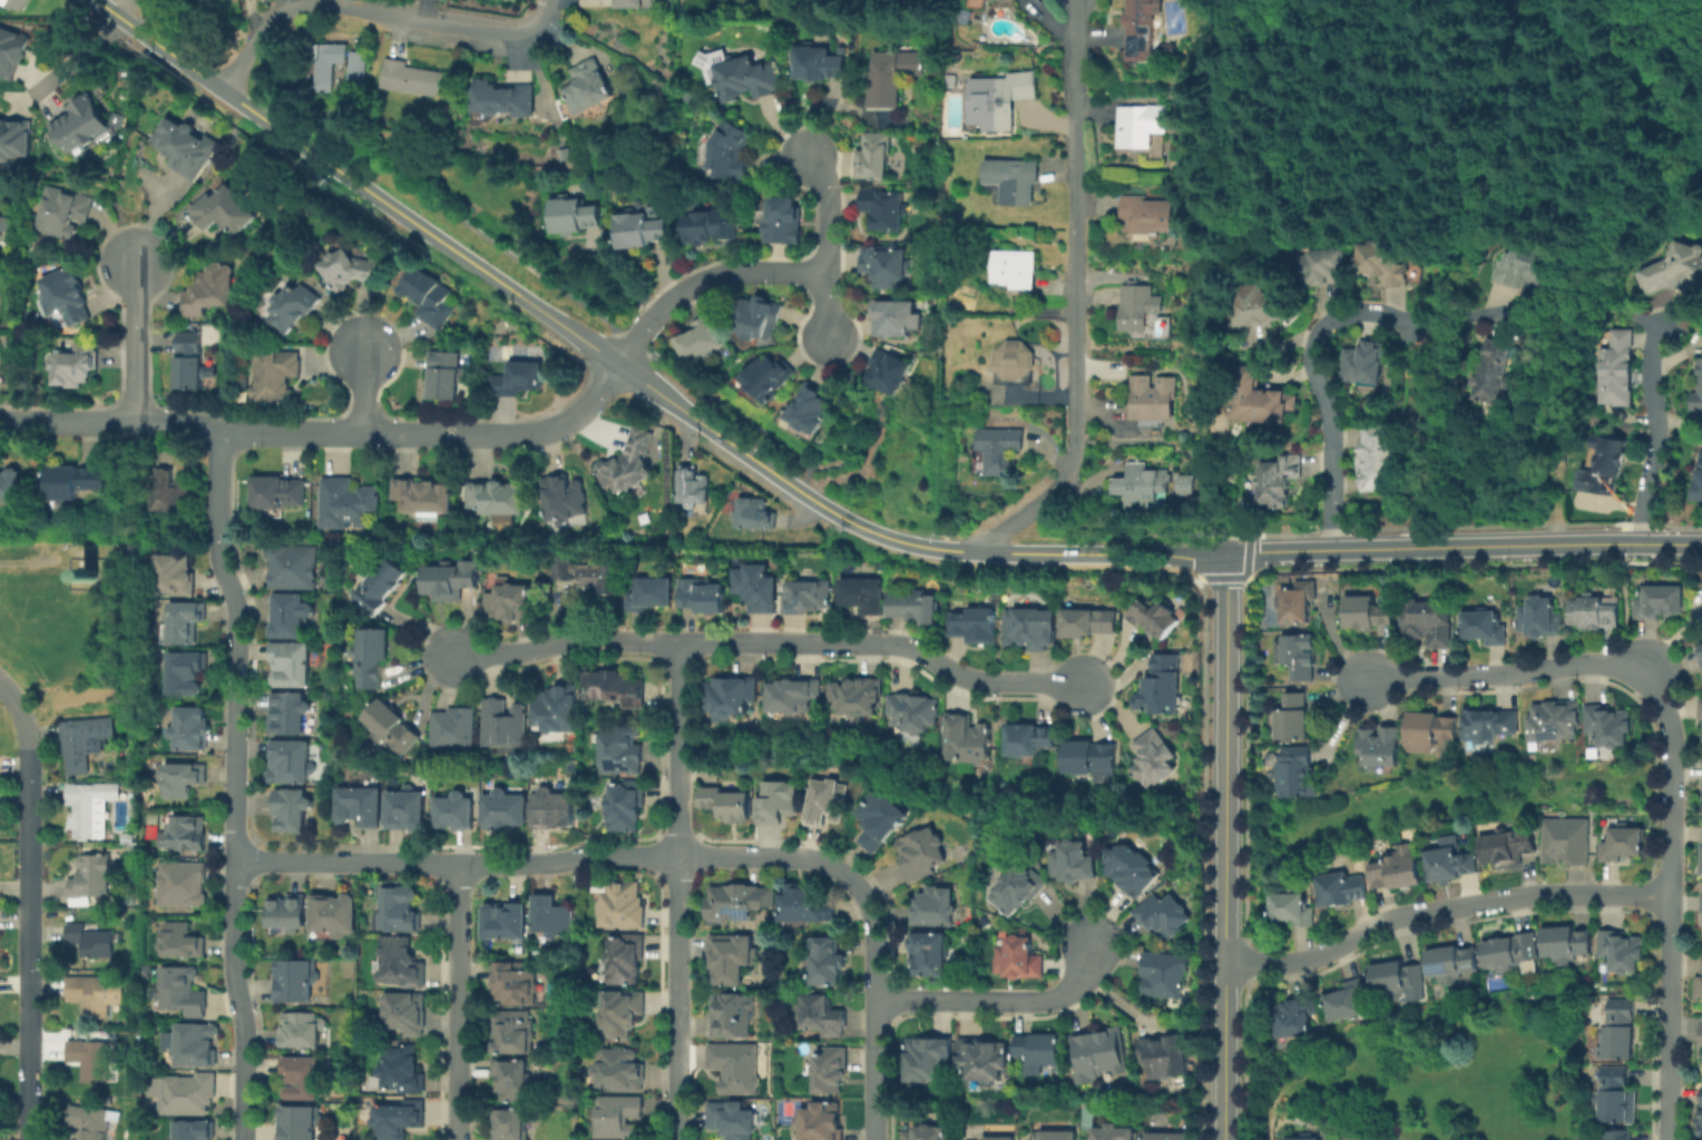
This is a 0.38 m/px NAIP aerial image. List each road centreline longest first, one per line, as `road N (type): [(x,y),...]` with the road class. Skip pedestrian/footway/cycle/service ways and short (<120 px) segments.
road 1 (residential): [(235,861),(539,865),(678,856),(832,866),(864,894),(872,917),(874,1139)]
road 2 (residential): [(1668,1139),(1667,706),(1656,680),(1623,666),(1361,686)]
road 3 (residential): [(449,658),(590,639),(872,643),(923,653),(965,679),(1083,685)]
road 4 (residential): [(219,543),(237,621),(233,973),(244,1032),(243,1139)]
road 5 (residential): [(1076,0),(1073,468),(1058,494),(982,552)]
road 6 (tertiary): [(1226,554),(1226,1139)]
road 7 (residential): [(679,643),(678,1139)]
road 8 (tertiary): [(1701,543),(1226,554)]
road 9 (residential): [(0,678),(27,718),(32,751),(30,1139)]
road 10 (residential): [(1670,898),(1559,893),(1435,911),(1396,918),(1309,962),(1226,964)]
road 11 (residential): [(219,434),(539,435),(590,406),(620,367)]
road 12 (residential): [(548,14),(511,36),(303,8),(274,20),(223,92)]
road 13 (residential): [(1411,325),(1358,313),(1317,337),(1314,364),(1332,429),(1332,552)]
road 14 (tertiary): [(360,186),(620,367)]
road 15 (tertiary): [(120,20),(360,186)]
road 16 (residential): [(460,864),(457,1139)]
road 17 (residential): [(874,1001),(1045,1002),(1080,980),(1093,945)]
road 18 (residential): [(620,367),(665,306),(700,283),(747,273),(826,275)]
road 19 (tertiary): [(1226,554),(982,552)]
road 20 (tertiary): [(620,367),(803,494)]
road 21 (residential): [(1639,542),(1656,455),(1650,356),(1657,324)]
road 22 (residential): [(0,423),(187,424),(219,434)]
road 23 (residential): [(810,158),(829,194),(829,347)]
road 24 (tertiary): [(803,494),(882,535),(982,552)]
road 25 (residential): [(136,262),(136,424)]

